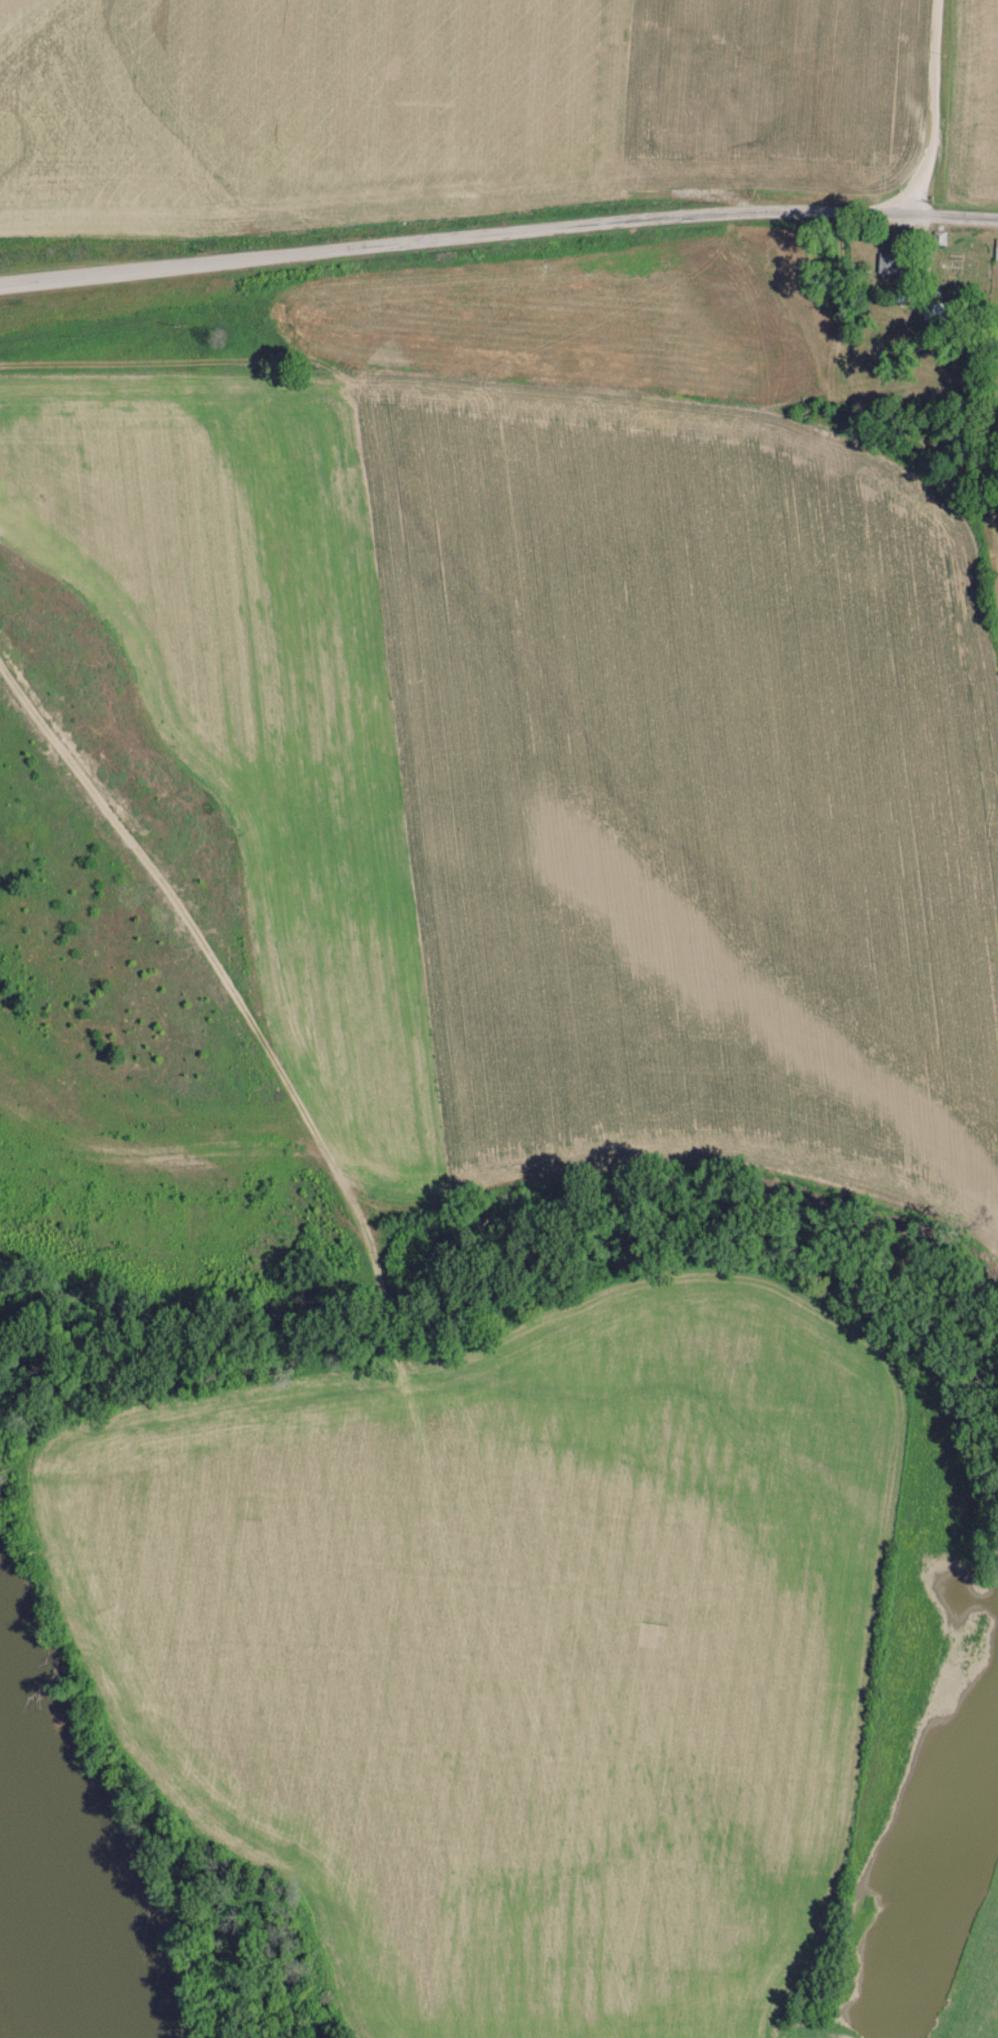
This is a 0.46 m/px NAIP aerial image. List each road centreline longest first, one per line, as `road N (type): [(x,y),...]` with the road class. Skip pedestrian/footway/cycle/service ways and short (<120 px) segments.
road 1 (tertiary): [(997,217),(759,210),(0,283)]
road 2 (track): [(0,655),(168,889),(307,1117),(366,1235),(423,1409)]
road 3 (residential): [(909,213),(935,137),(940,0)]

